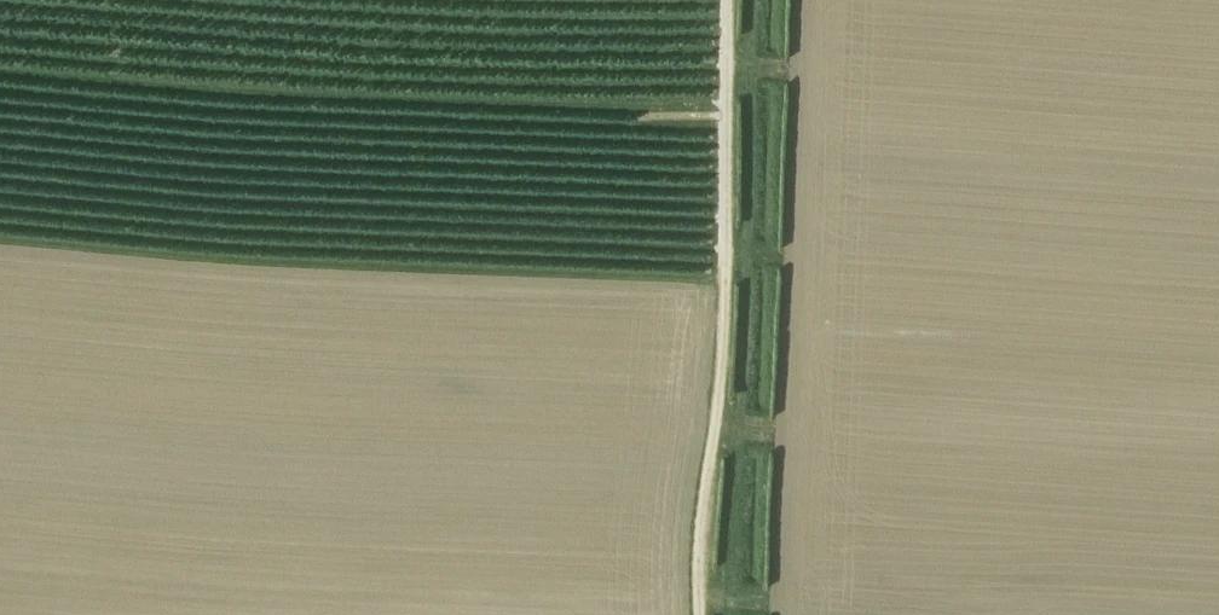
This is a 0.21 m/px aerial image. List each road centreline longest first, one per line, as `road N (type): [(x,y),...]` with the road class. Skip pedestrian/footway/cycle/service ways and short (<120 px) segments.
road 1 (unclassified): [(699,614),(696,545),(725,323),(730,0)]

